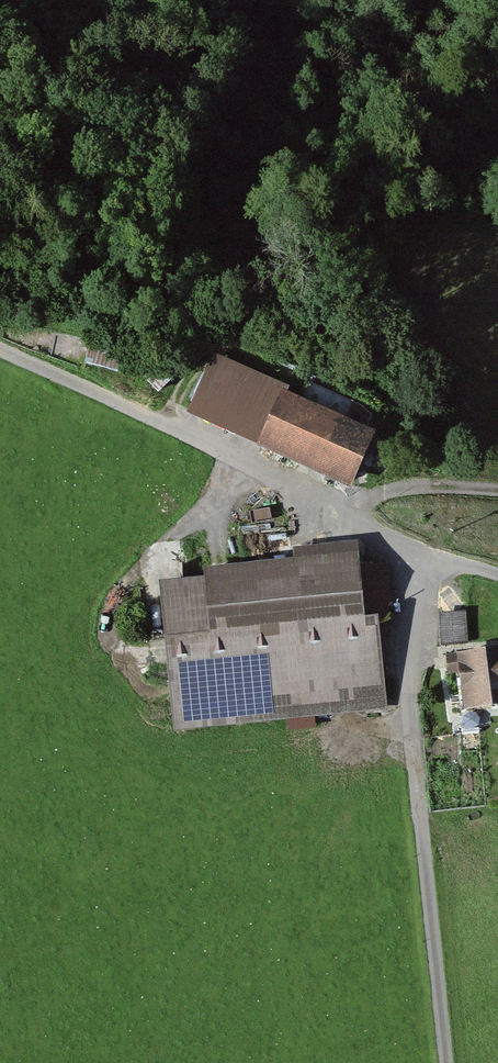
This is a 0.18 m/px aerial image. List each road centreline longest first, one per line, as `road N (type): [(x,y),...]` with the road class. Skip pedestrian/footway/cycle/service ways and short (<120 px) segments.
road 1 (unclassified): [(399,544),(447,1062)]
road 2 (track): [(345,508),(0,356)]
road 3 (track): [(158,656),(118,652),(105,638),(110,605),(251,463)]
road 4 (track): [(345,508),(399,544),(497,573)]
road 5 (track): [(497,491),(393,490),(345,508)]

